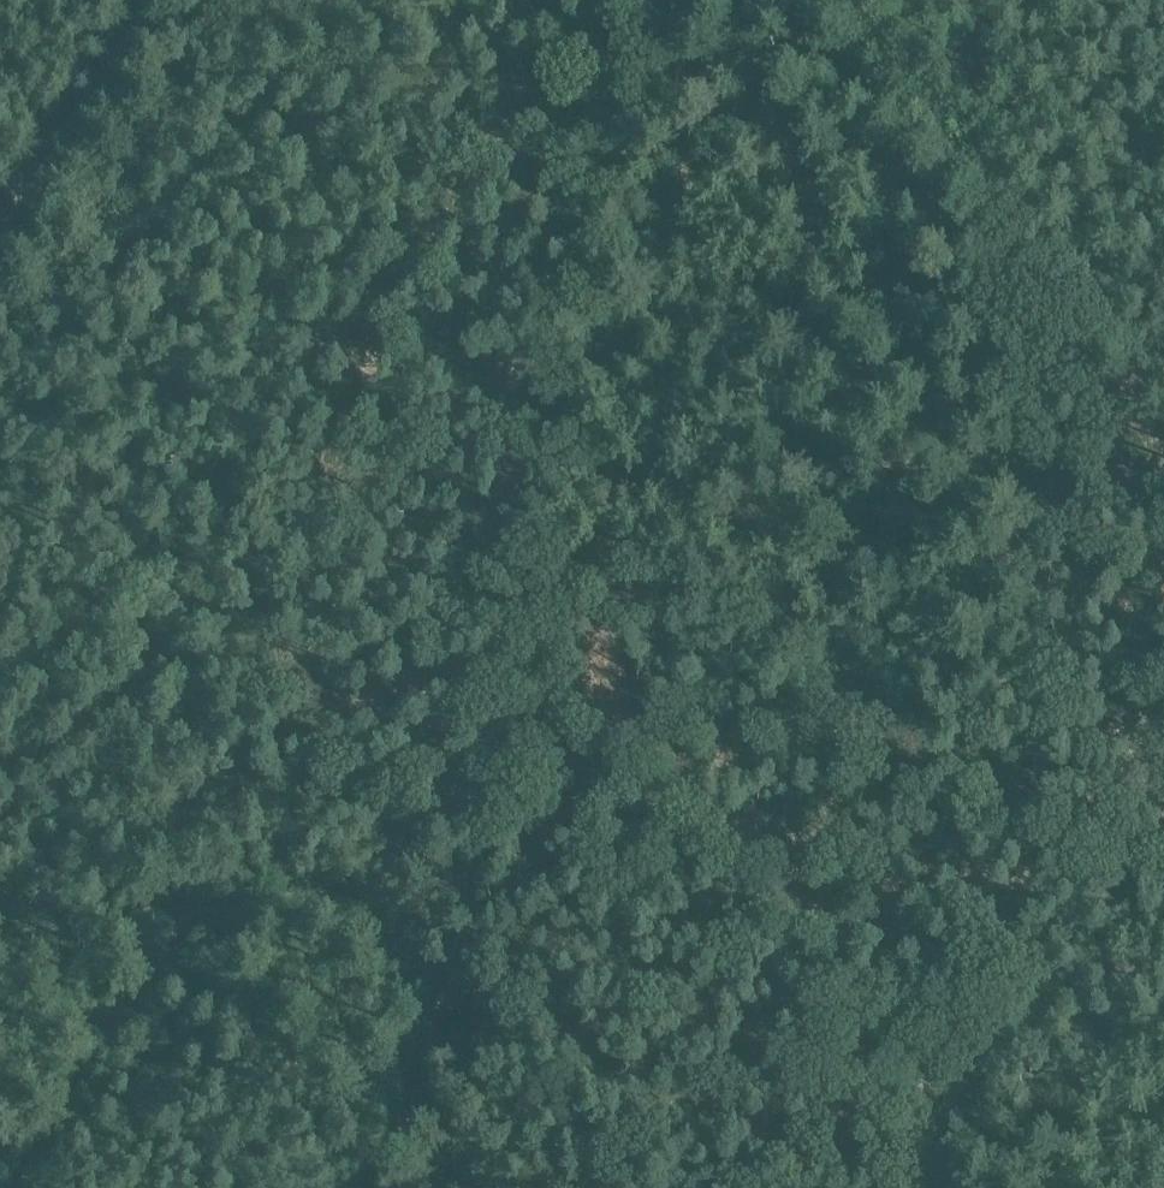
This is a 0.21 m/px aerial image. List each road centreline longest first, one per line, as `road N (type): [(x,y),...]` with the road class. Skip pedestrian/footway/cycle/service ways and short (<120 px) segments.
road 1 (track): [(471,883),(672,0)]
road 2 (track): [(979,179),(1048,752),(1027,874)]
road 3 (track): [(1163,379),(1106,339),(1022,241),(844,0)]
road 4 (track): [(1027,874),(910,1116),(846,1187)]
road 5 (track): [(636,1187),(569,1119),(515,1022),(471,883)]
road 6 (track): [(162,0),(0,255)]

